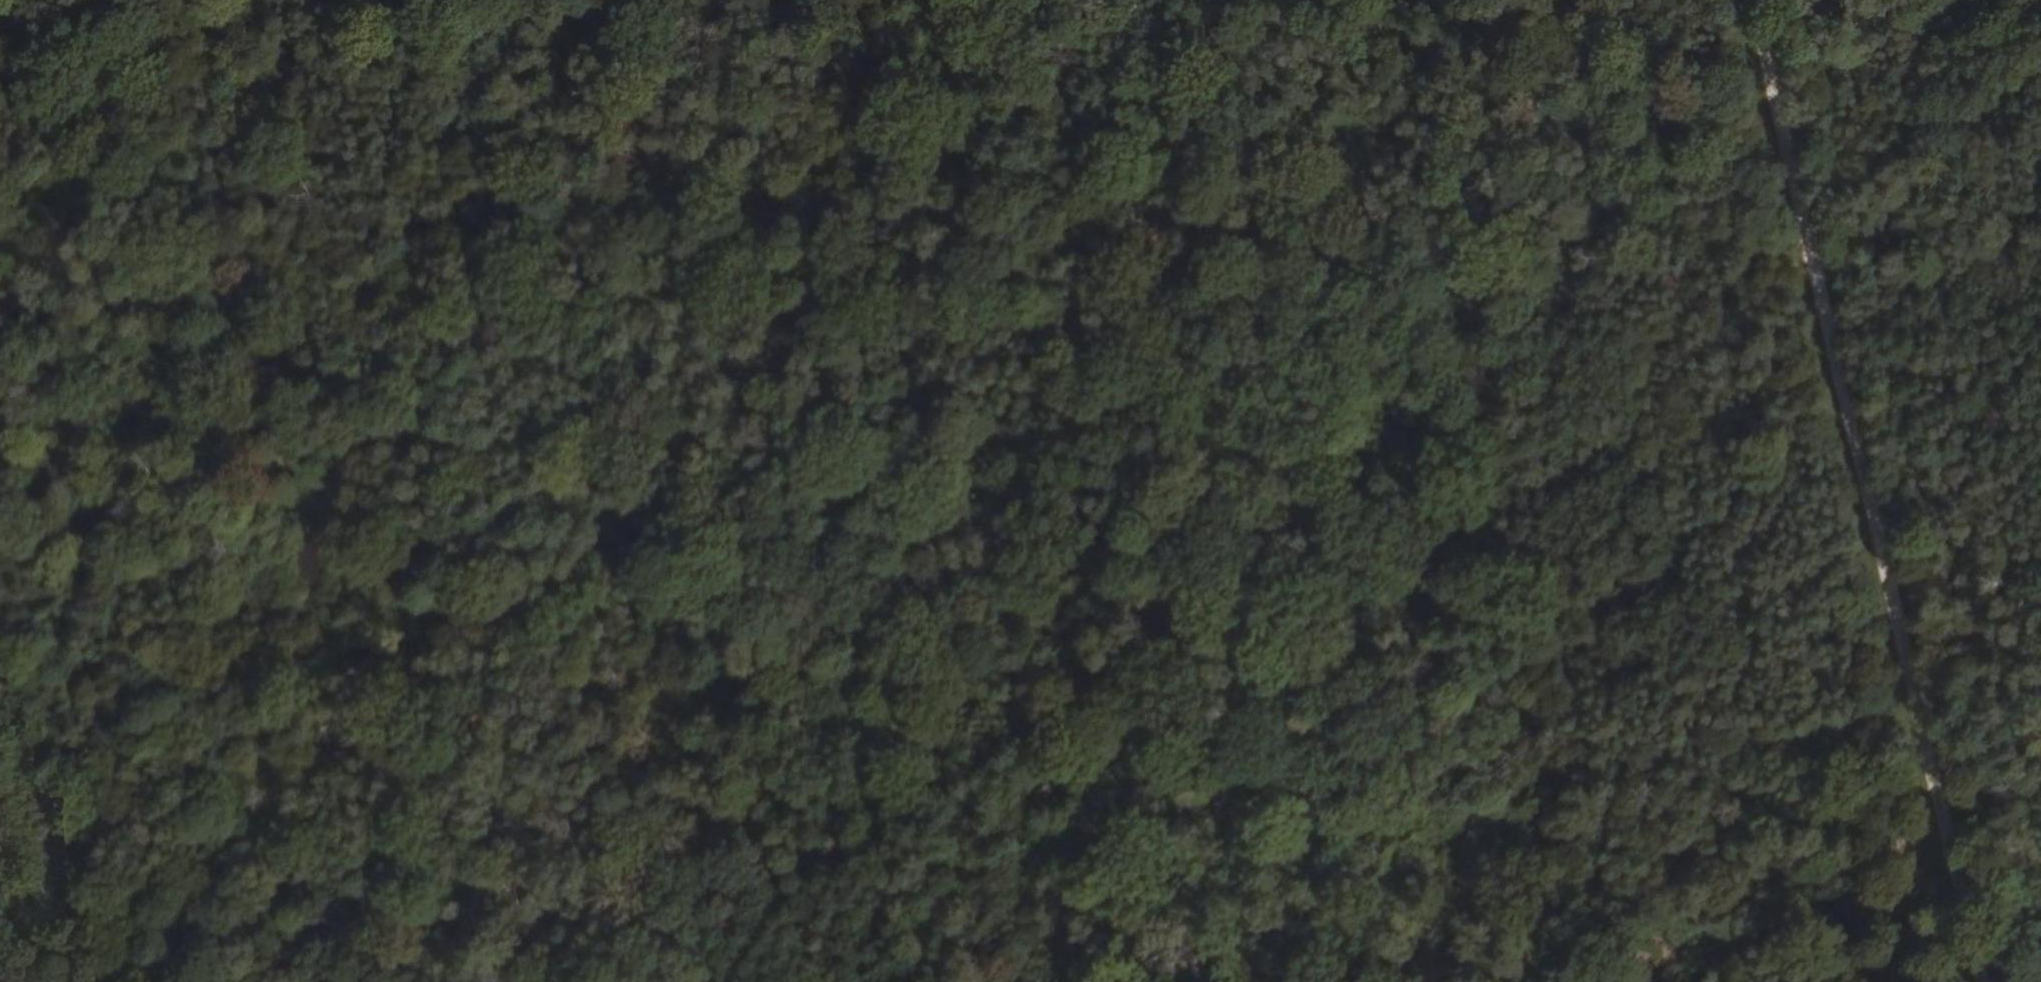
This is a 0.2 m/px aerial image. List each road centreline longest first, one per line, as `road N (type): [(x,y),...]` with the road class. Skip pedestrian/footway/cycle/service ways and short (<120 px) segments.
road 1 (track): [(1976,981),(1748,0)]

